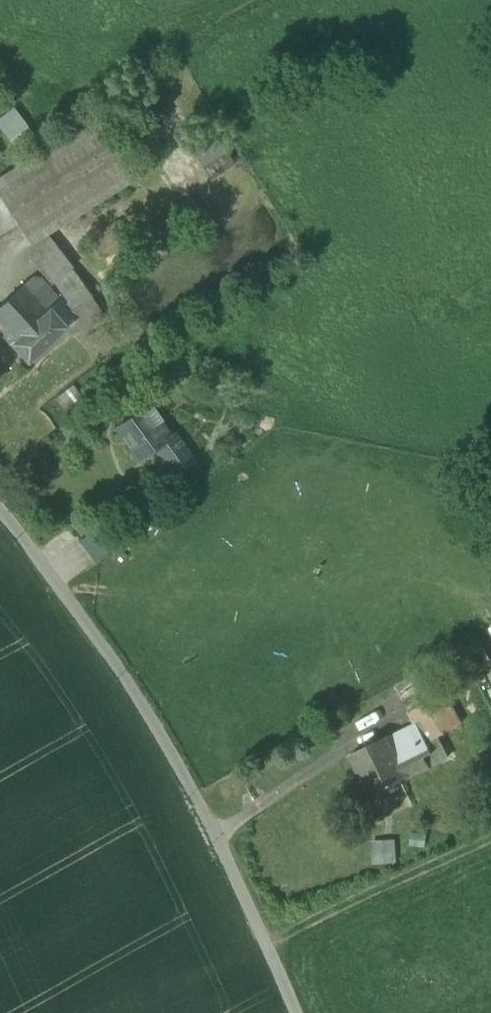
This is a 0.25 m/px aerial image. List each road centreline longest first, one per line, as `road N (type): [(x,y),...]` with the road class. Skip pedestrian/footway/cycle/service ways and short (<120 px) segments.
road 1 (unclassified): [(298,1012),(276,950),(190,782),(66,595),(0,512)]

